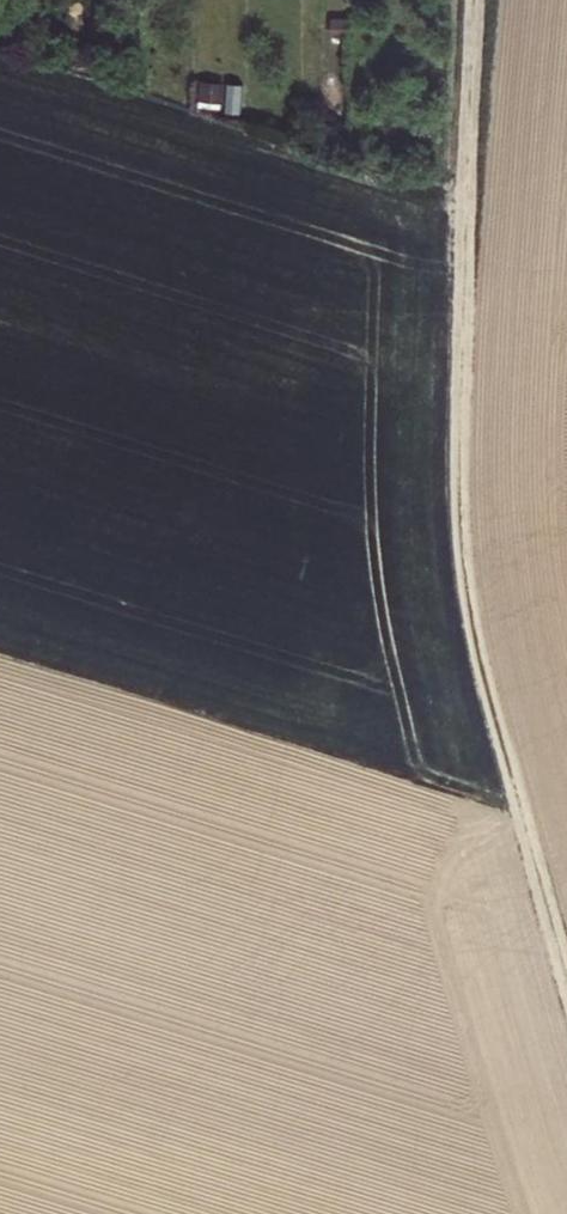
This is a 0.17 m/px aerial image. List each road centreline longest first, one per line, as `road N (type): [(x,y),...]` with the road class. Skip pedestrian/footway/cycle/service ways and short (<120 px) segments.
road 1 (track): [(566,970),(483,675),(465,580),(459,425),(473,0)]

